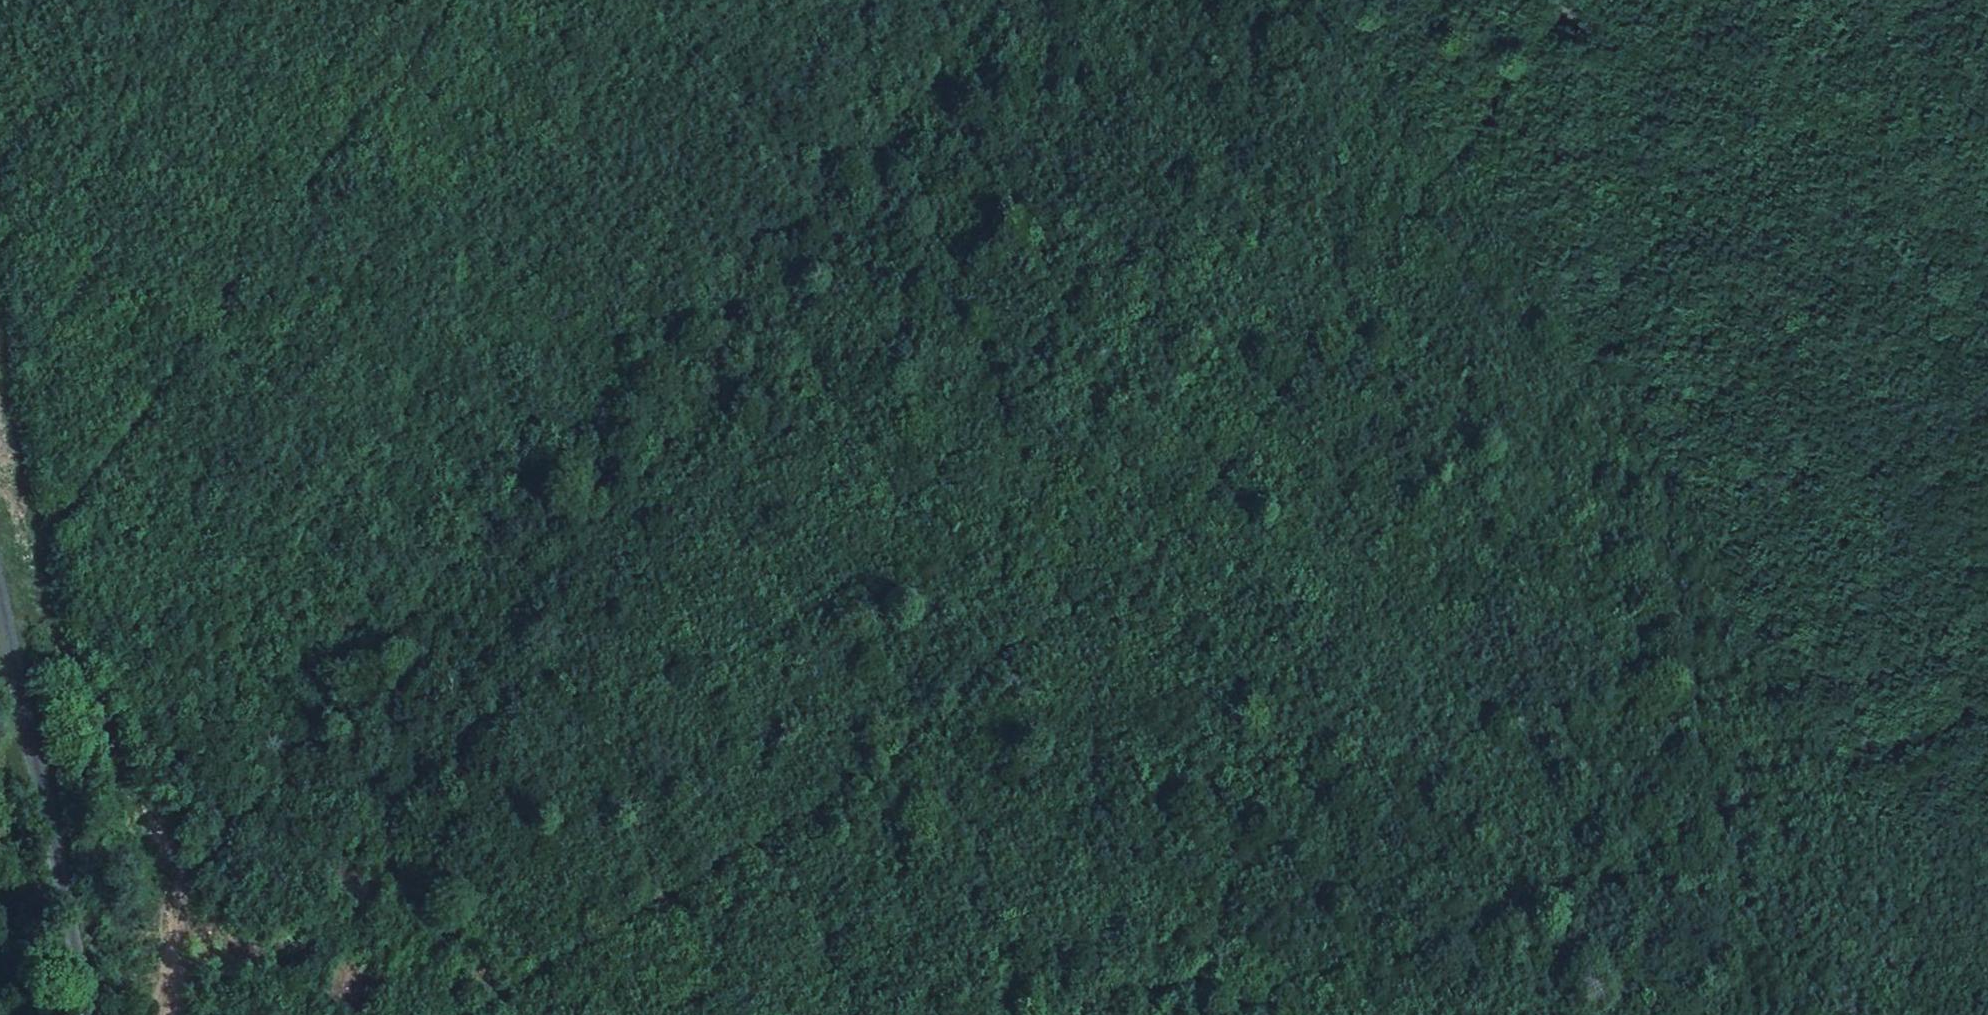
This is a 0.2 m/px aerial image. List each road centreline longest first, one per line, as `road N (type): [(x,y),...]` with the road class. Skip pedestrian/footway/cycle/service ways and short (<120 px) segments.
road 1 (unclassified): [(0,586),(87,1014)]

